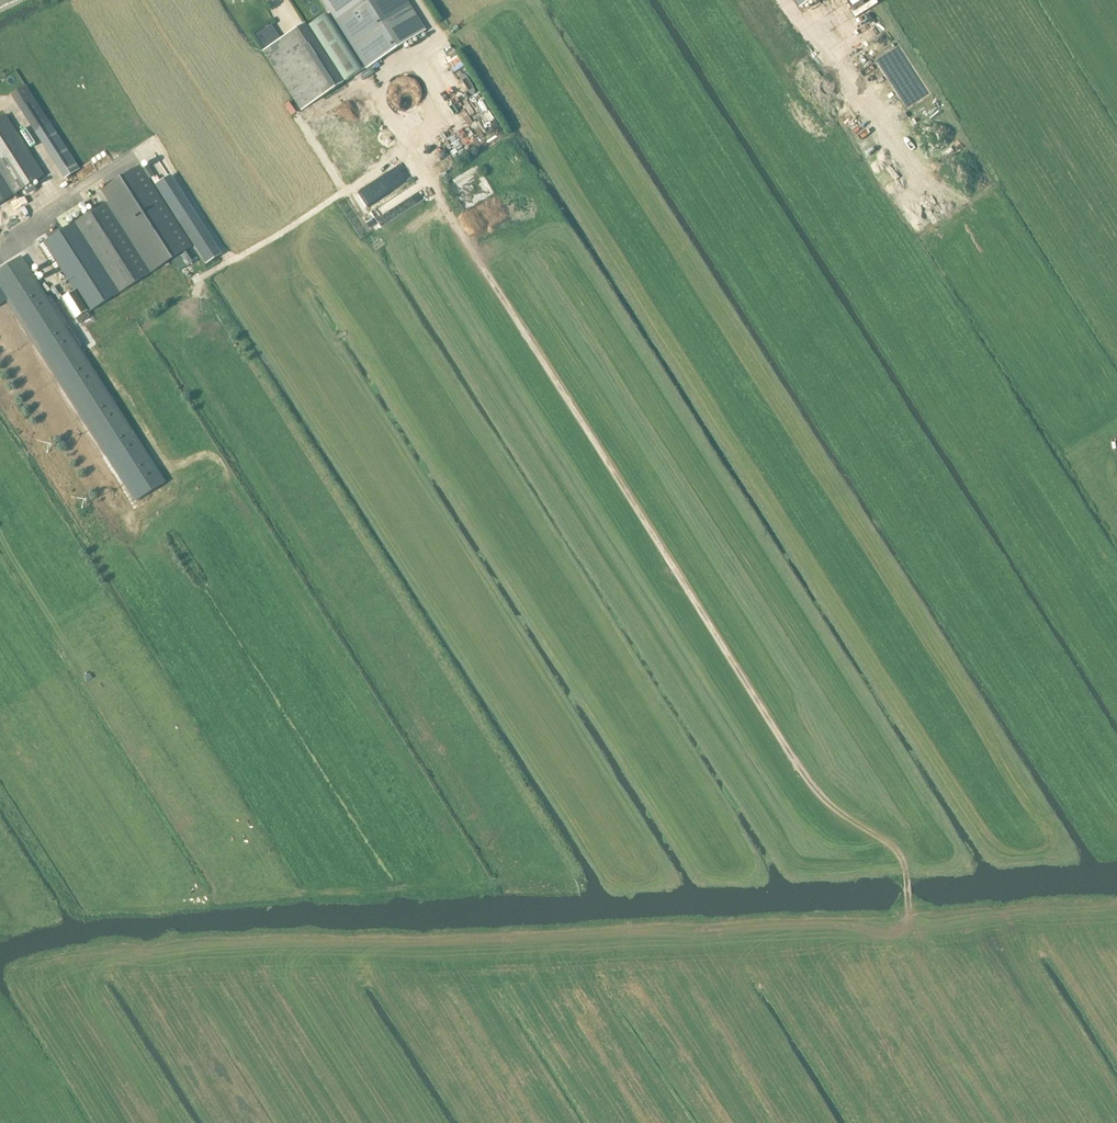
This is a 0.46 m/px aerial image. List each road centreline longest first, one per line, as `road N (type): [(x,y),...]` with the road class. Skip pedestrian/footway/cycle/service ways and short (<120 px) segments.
road 1 (track): [(105,969),(174,953),(602,942),(1116,910)]
road 2 (track): [(908,921),(902,855),(819,798),(423,174)]

